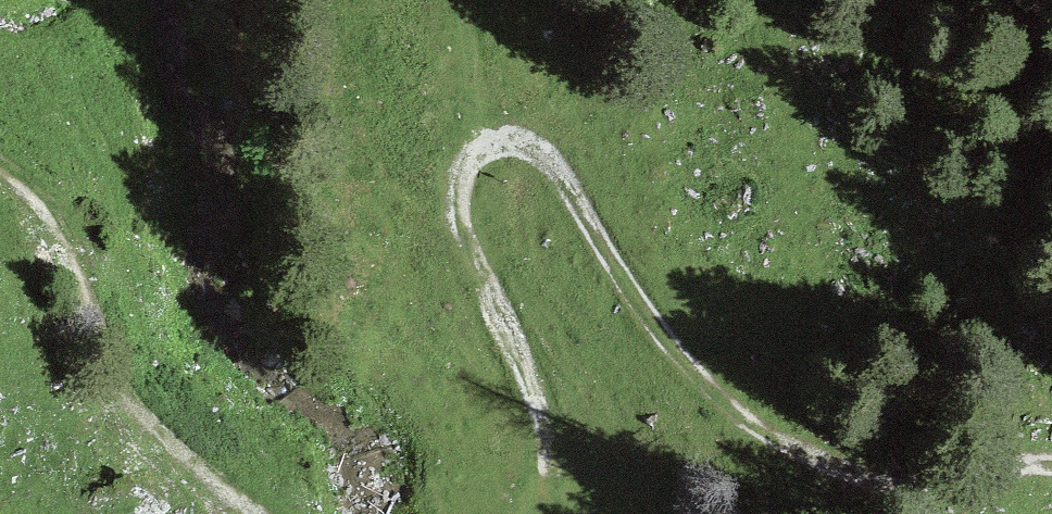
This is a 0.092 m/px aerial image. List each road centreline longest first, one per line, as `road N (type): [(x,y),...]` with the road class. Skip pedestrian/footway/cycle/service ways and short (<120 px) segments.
road 1 (track): [(1051,476),(829,470),(698,385),(529,147),(495,145)]
road 2 (track): [(246,513),(184,471),(119,383),(62,240),(29,184),(0,164)]
road 3 (track): [(495,145),(467,164),(451,205),(529,384),(553,482),(540,513)]

